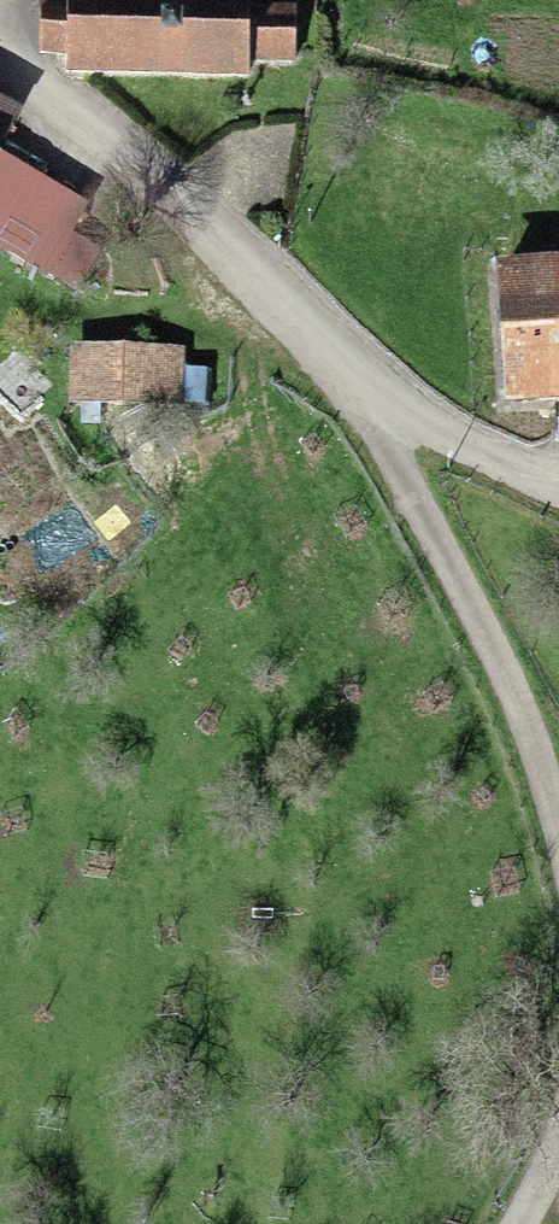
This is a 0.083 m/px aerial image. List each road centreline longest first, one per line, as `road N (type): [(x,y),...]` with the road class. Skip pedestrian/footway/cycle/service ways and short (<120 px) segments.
road 1 (residential): [(558,485),(443,433),(363,384),(150,166),(0,50)]
road 2 (track): [(363,384),(558,835)]

